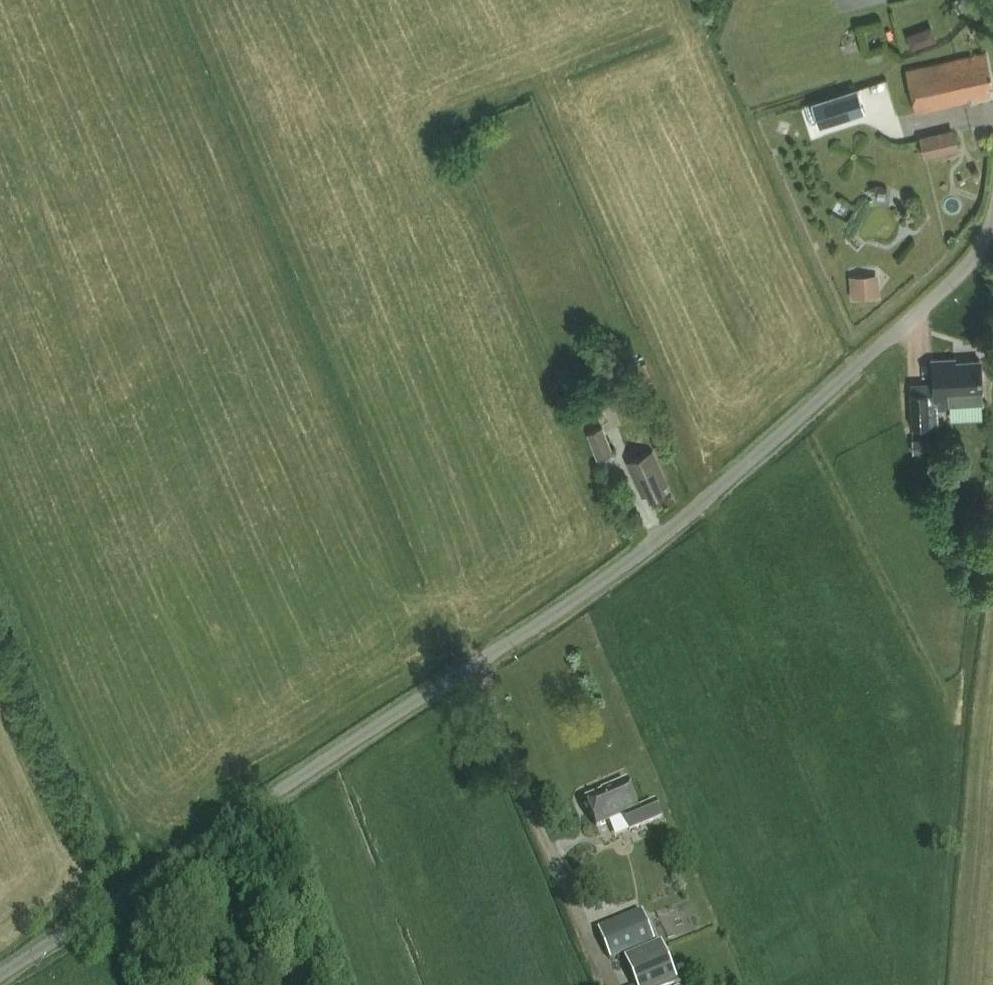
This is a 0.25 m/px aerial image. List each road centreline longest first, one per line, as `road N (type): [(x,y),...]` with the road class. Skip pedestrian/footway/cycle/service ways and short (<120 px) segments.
road 1 (unclassified): [(0,979),(652,545),(938,295),(992,228)]

